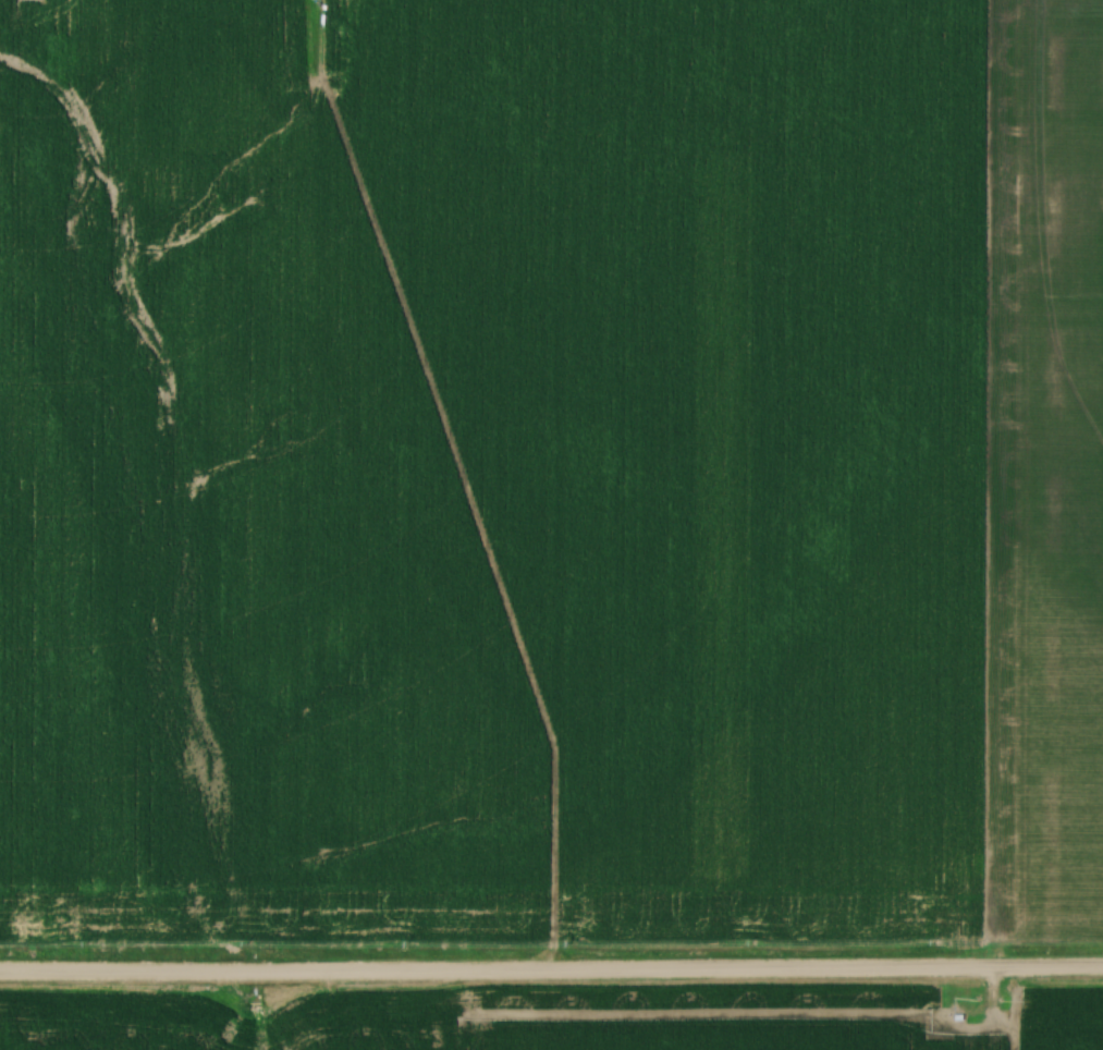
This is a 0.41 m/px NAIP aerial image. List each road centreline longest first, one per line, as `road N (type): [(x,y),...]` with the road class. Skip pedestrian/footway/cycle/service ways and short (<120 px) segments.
road 1 (residential): [(0,974),(1102,972)]

